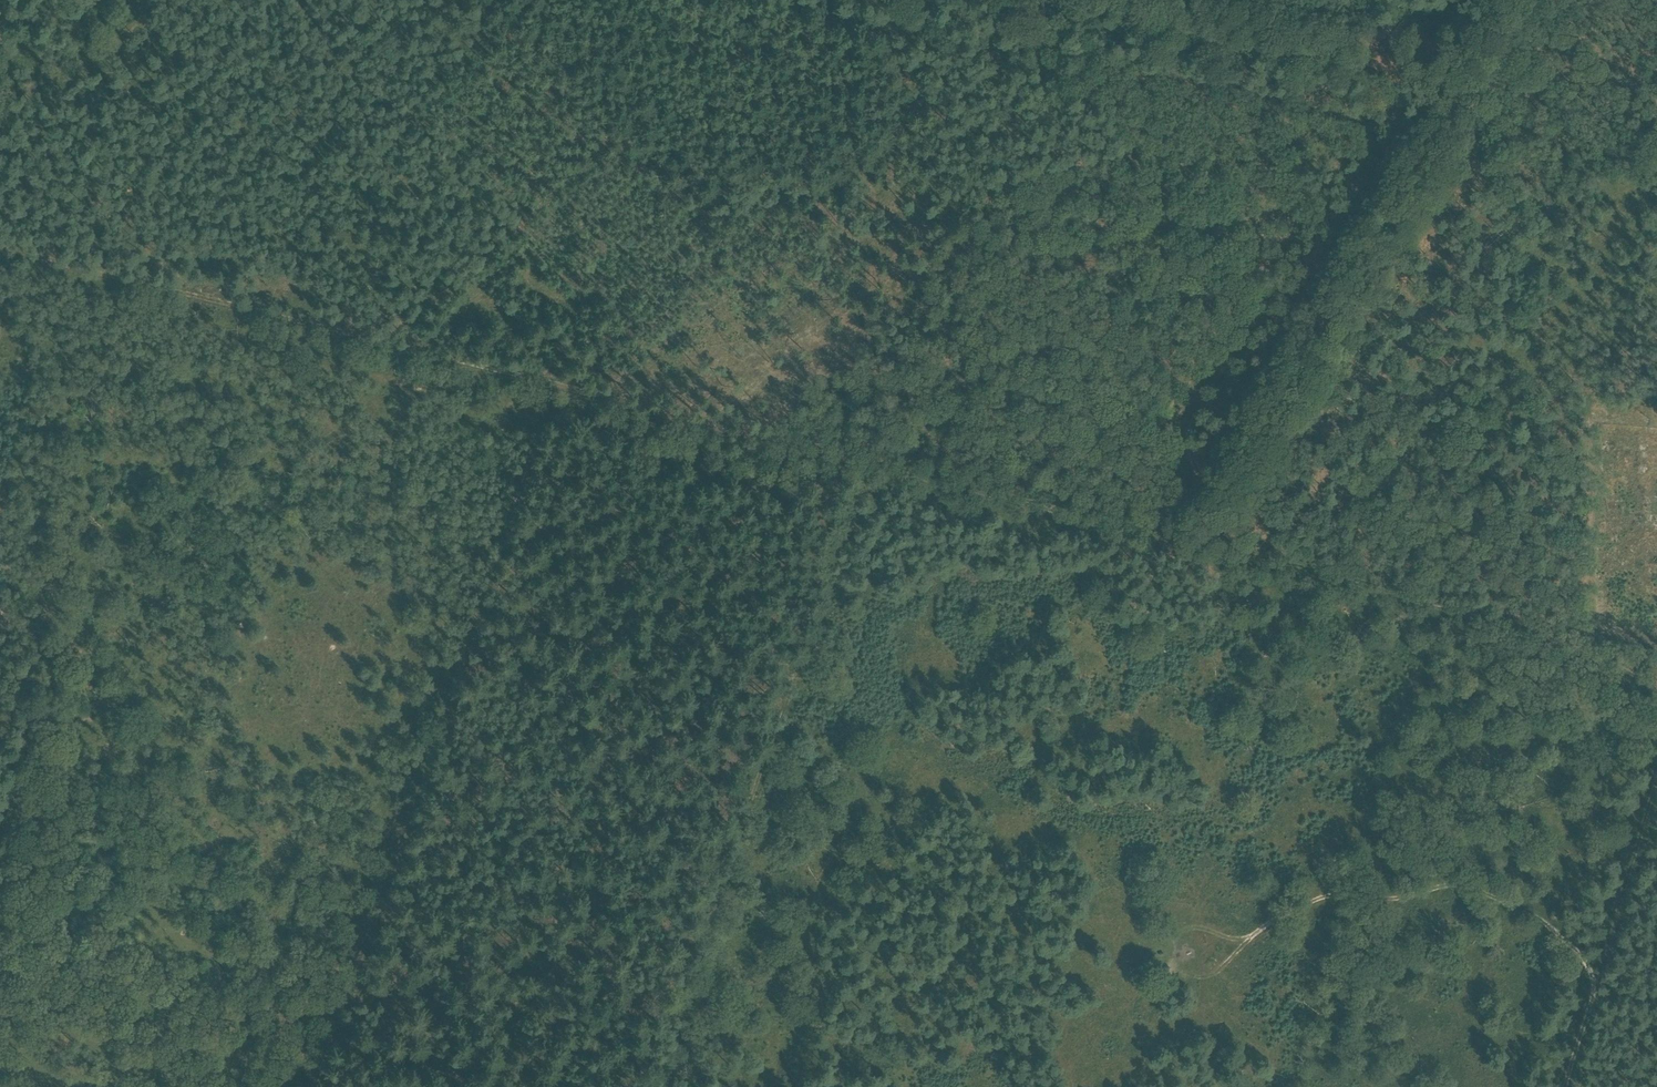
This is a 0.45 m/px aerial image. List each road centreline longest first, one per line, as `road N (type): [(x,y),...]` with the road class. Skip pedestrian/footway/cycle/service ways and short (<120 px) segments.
road 1 (track): [(1656,113),(1493,74),(1538,0)]
road 2 (track): [(1564,1086),(1597,979),(1532,910)]

